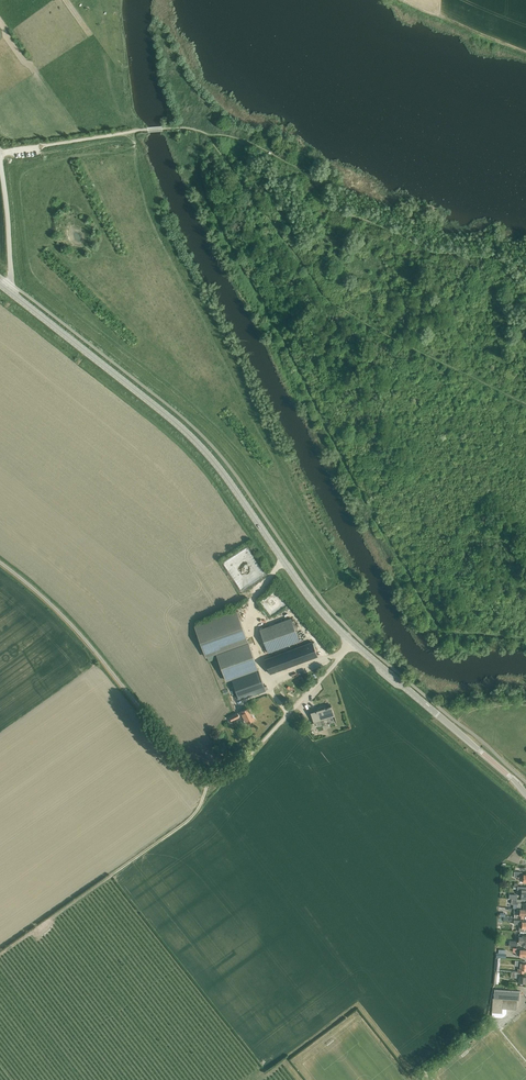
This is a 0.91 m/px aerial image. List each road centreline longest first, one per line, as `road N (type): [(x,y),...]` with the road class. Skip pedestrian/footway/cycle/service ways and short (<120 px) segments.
road 1 (secondary): [(351,641),(316,606),(193,439),(5,287)]
road 2 (unclassified): [(351,641),(249,756),(196,771),(66,618),(0,563)]
road 3 (track): [(209,772),(196,813),(0,955)]
road 4 (secondary): [(525,794),(351,641)]
road 5 (unclassified): [(0,153),(163,129)]
road 6 (unclassified): [(5,287),(11,273),(0,158)]

